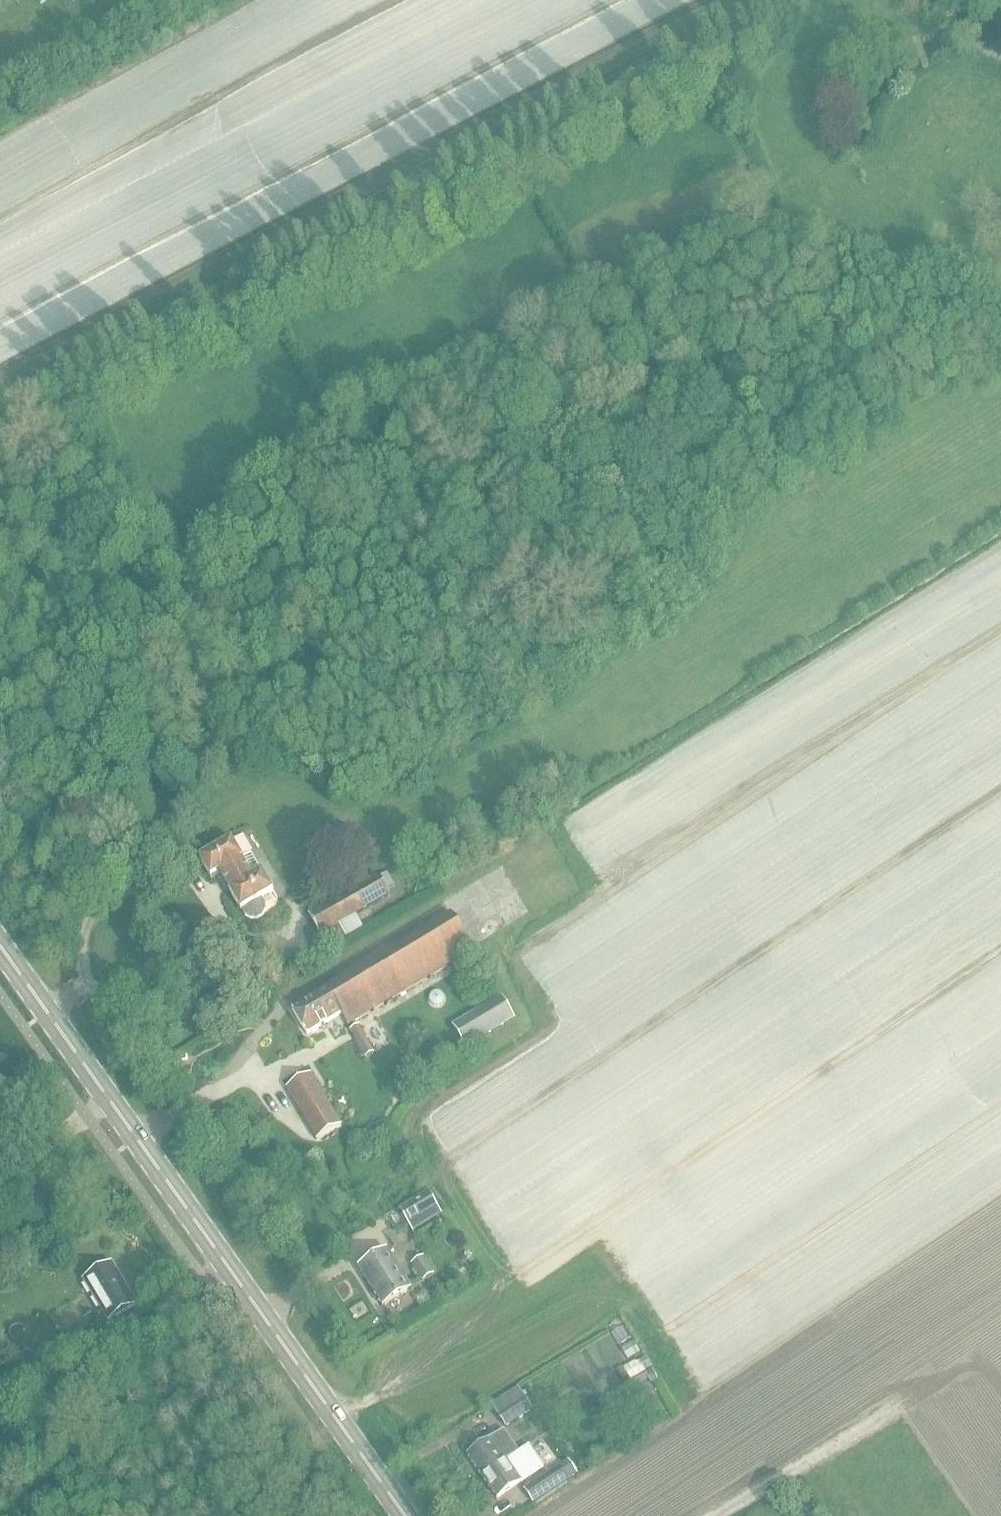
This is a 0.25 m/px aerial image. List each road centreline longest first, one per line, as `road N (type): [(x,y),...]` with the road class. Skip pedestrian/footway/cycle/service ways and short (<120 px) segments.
road 1 (secondary): [(404,1515),(0,947)]

